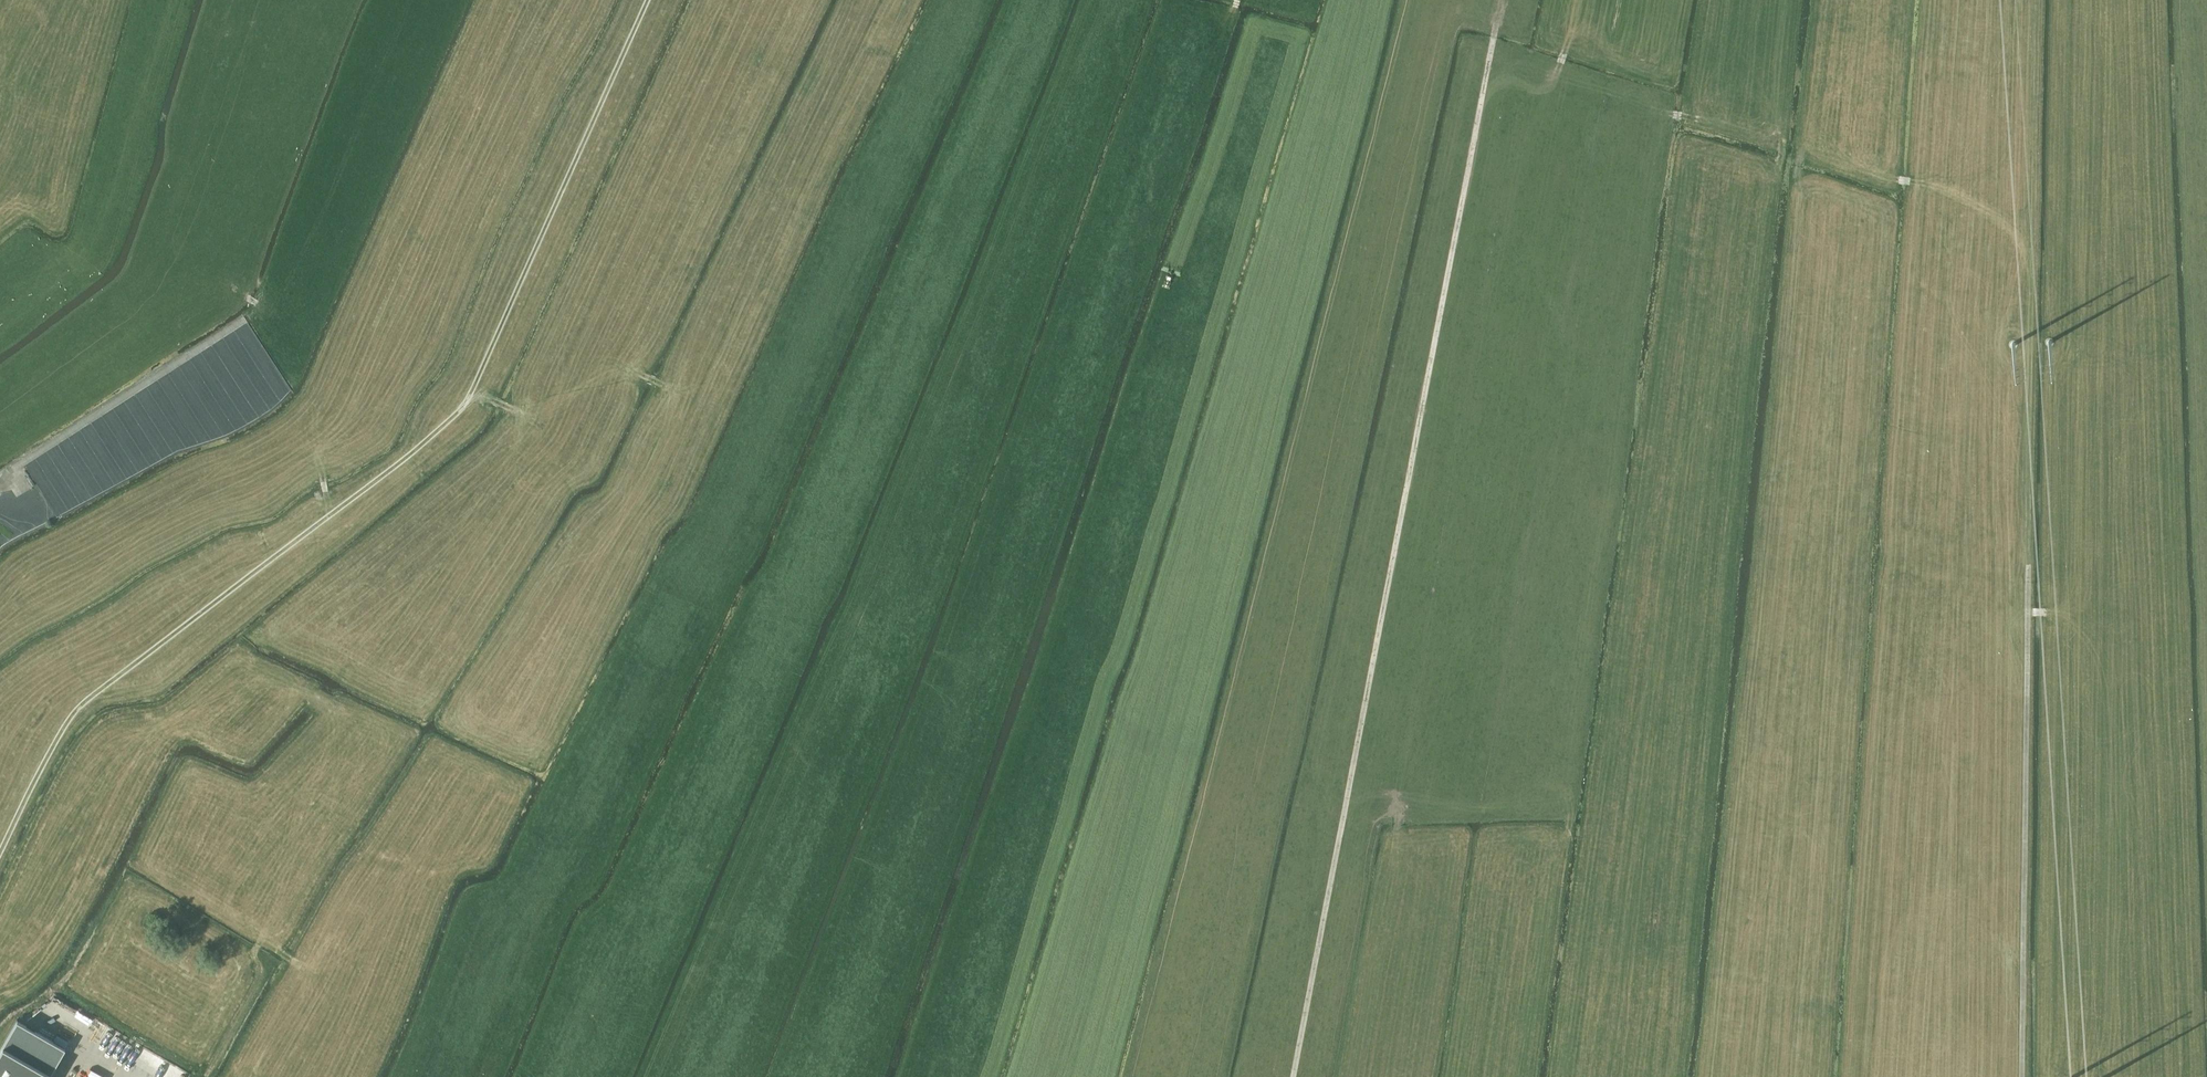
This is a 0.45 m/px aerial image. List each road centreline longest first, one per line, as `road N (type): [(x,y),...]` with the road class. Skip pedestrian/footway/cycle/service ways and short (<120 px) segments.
road 1 (track): [(0,851),(50,751),(93,695),(460,411),(648,0)]
road 2 (track): [(1295,1076),(1496,28)]

